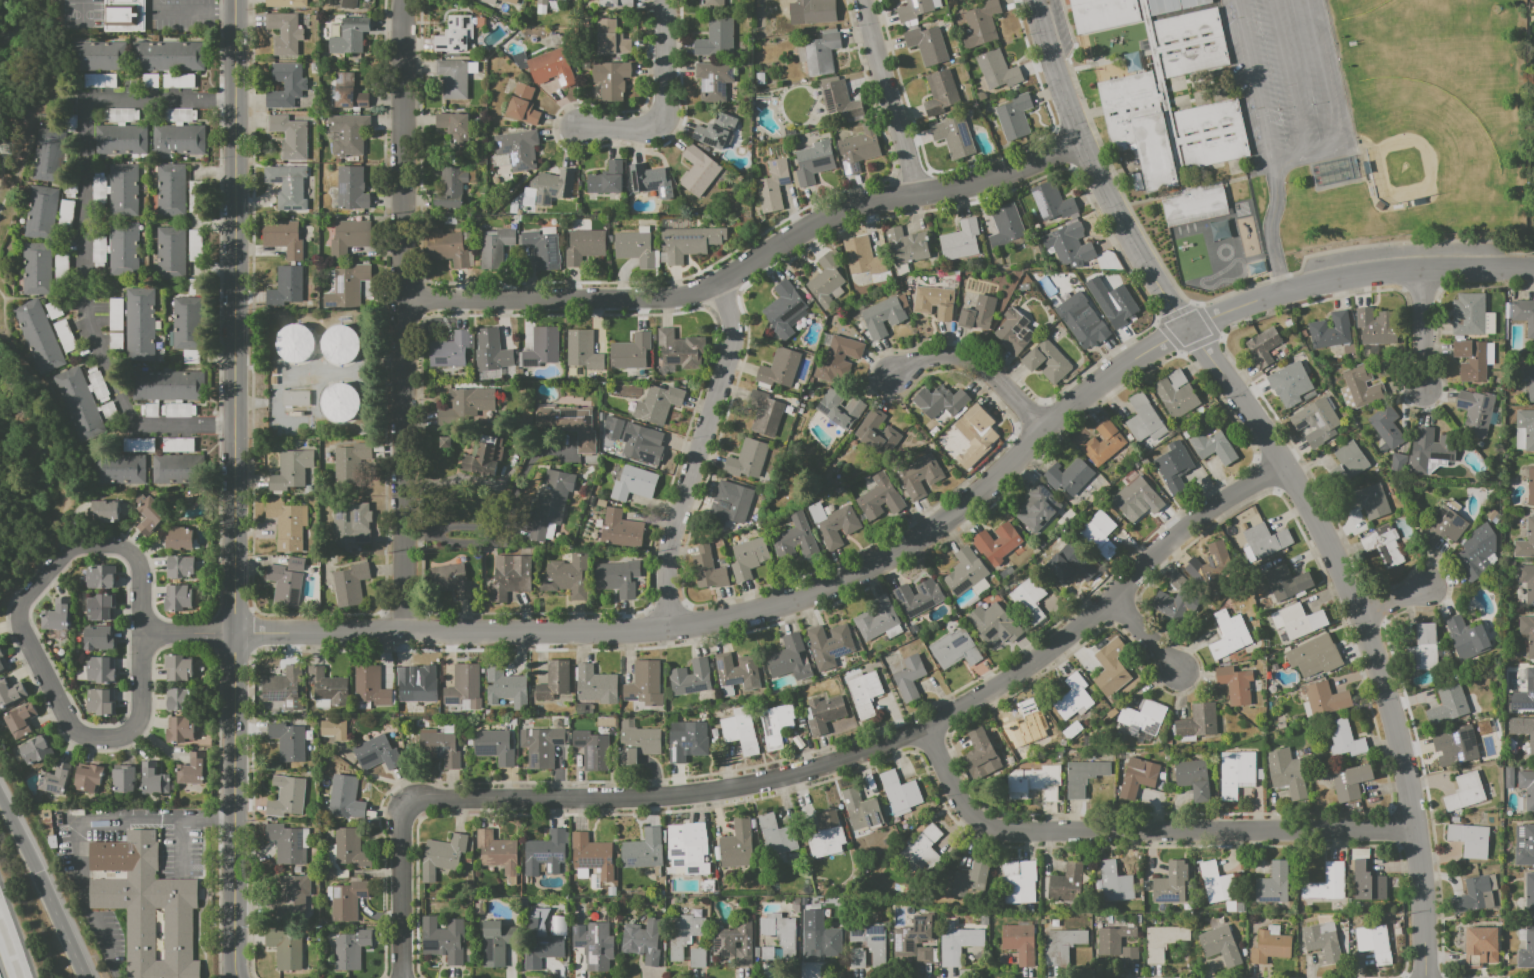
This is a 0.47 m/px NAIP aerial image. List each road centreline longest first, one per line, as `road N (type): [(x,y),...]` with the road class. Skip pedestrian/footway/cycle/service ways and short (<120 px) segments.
road 1 (residential): [(1287,465),(1170,543),(1060,642),(1001,683),(872,749),(761,782),(655,797),(405,797),(395,817),(402,977)]
road 2 (residential): [(1285,292),(1102,377),(928,534),(823,589),(763,610),(618,631),(235,634)]
road 3 (residential): [(1034,0),(1077,135),(1158,276),(1287,465),(1362,619),(1410,798),(1427,977)]
road 4 (tertiary): [(237,0),(239,977)]
road 5 (residential): [(1077,135),(1002,174),(812,225),(688,296),(404,299)]
road 6 (residential): [(402,0),(401,633)]
road 7 (residential): [(235,634),(140,632),(139,567),(125,549),(108,544),(67,550),(17,608),(16,623),(69,726),(97,738),(114,737),(137,720),(140,632)]
road 8 (residential): [(1414,827),(995,831),(958,804),(927,725)]
road 9 (residential): [(717,284),(734,338),(666,558),(665,627)]
road 10 (residential): [(1533,268),(1367,271),(1285,292)]
road 11 (residential): [(661,0),(660,120),(636,129),(581,125)]
road 12 (residential): [(865,0),(918,193)]
road 13 (residential): [(1045,429),(977,362),(936,357),(897,374)]
road 14 (residential): [(1422,267),(1422,388)]

